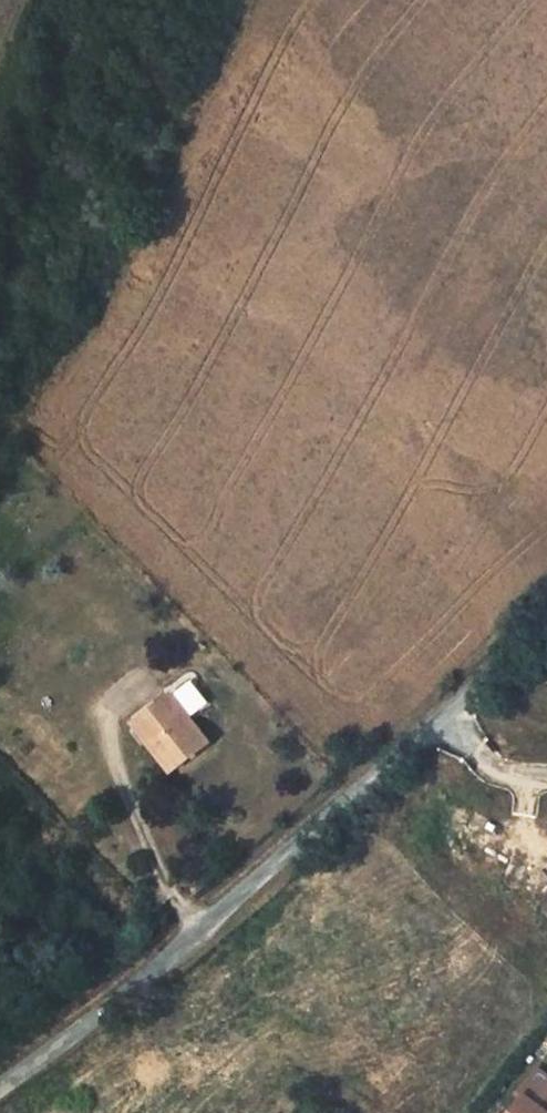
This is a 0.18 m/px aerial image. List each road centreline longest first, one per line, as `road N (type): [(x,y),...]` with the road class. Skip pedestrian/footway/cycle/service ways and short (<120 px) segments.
road 1 (unclassified): [(0,1076),(200,929),(546,615)]

